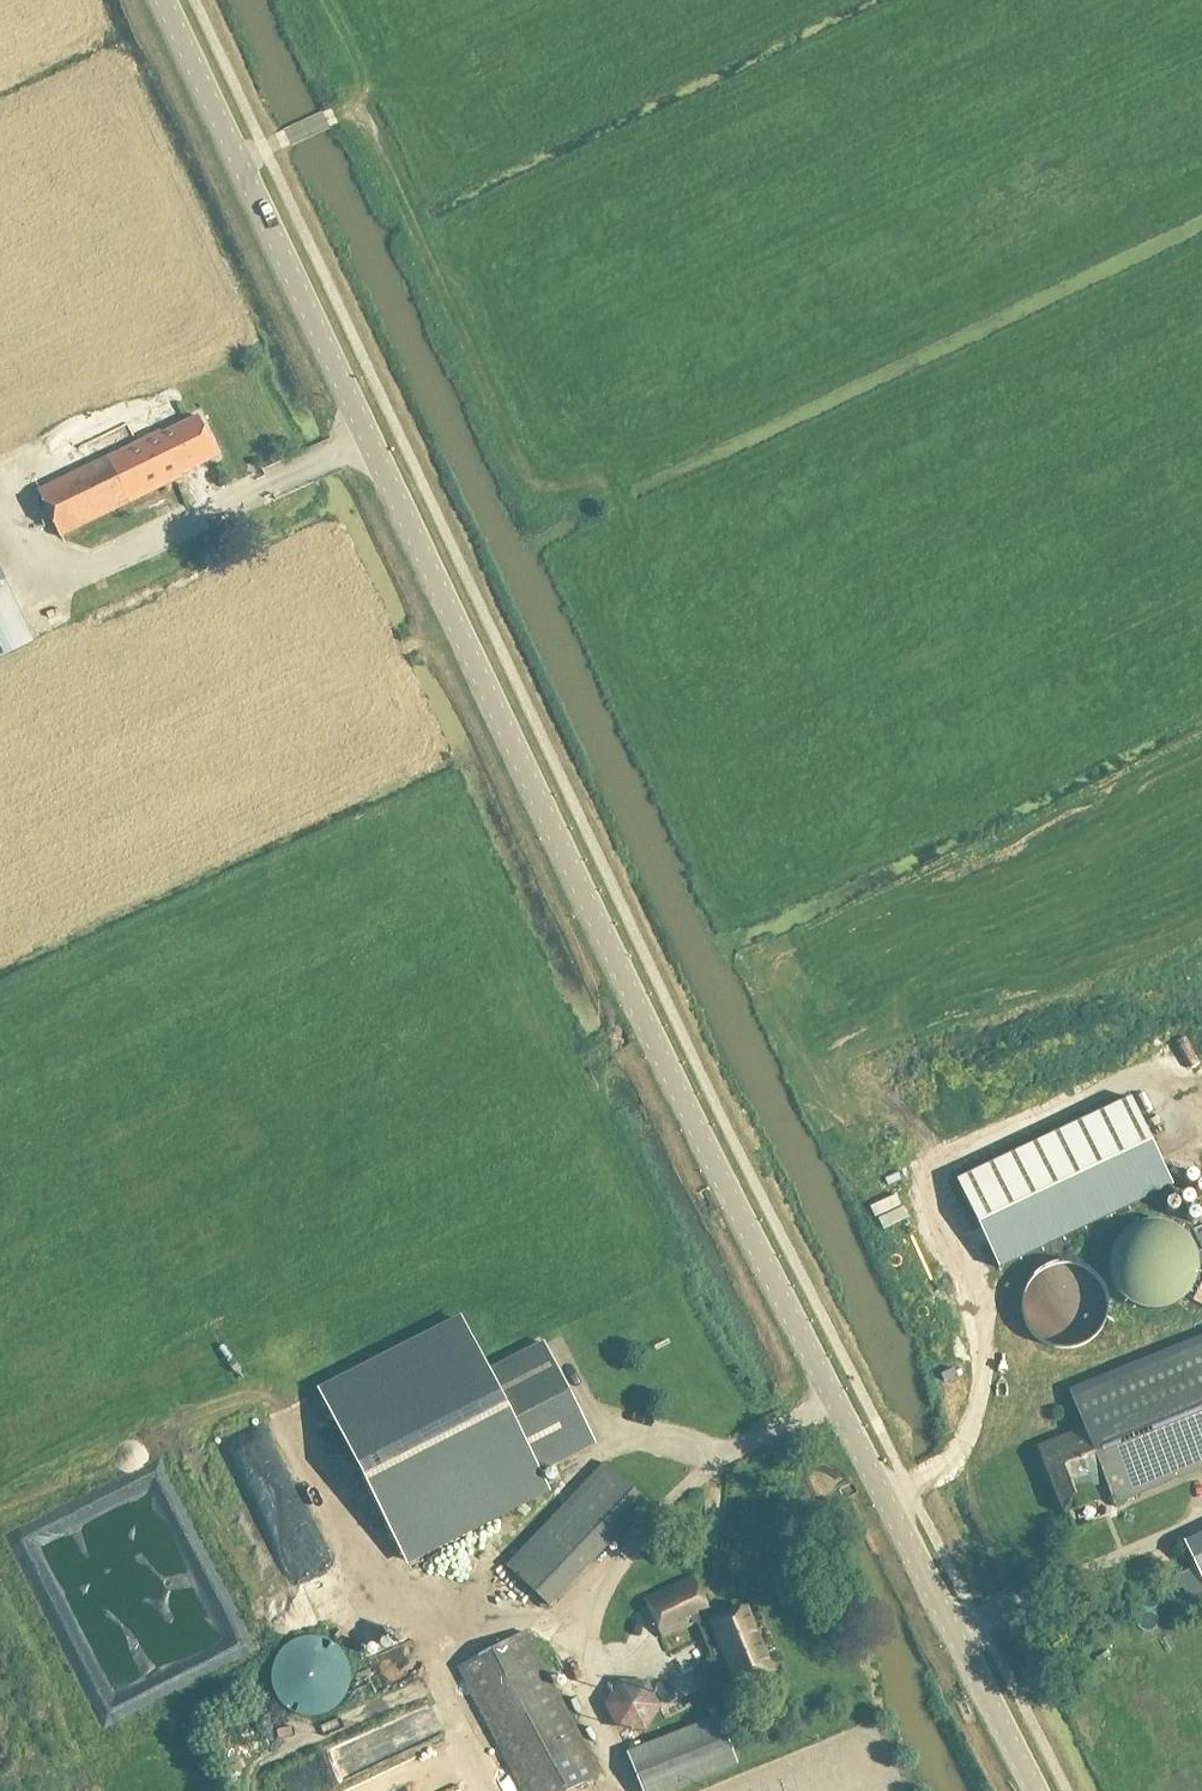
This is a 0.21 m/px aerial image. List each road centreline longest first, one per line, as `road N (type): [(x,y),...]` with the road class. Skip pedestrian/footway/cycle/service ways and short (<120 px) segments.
road 1 (tertiary): [(1020,1790),(687,1126),(159,0)]

